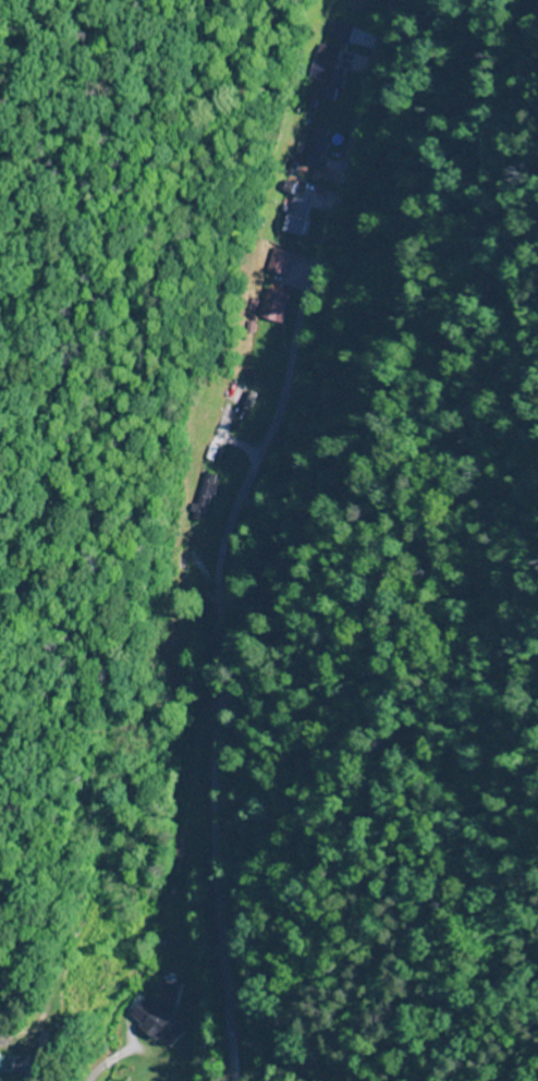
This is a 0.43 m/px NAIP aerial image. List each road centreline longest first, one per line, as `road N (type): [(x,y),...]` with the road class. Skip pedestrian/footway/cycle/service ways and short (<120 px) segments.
road 1 (residential): [(231,1080),(215,854),(222,690),(217,564),(293,365),(392,0)]

